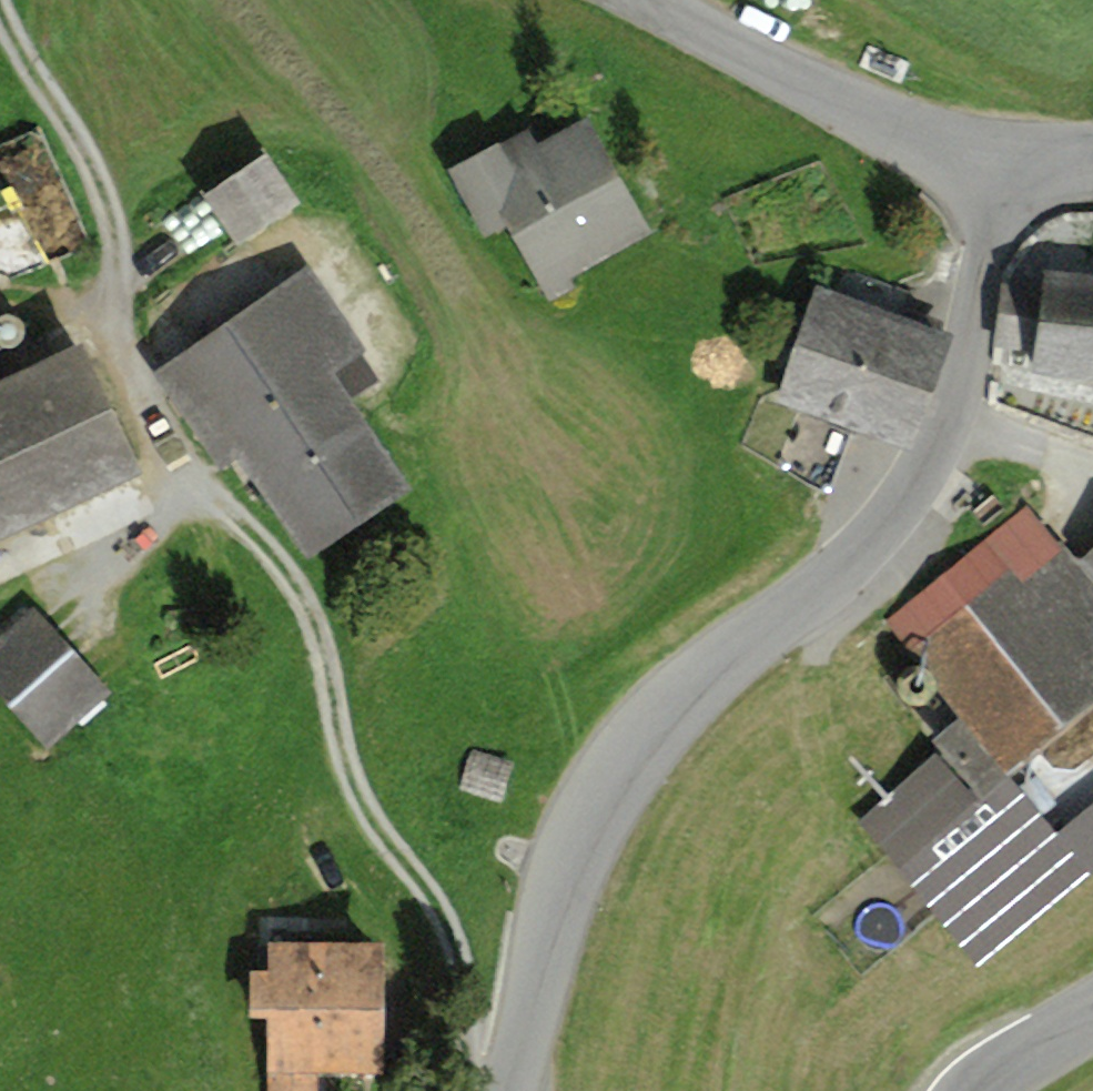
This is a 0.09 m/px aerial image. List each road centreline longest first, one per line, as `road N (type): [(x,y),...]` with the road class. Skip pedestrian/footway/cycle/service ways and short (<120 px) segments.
road 1 (track): [(504,1090),(474,1044),(467,989),(438,904),(362,801),(315,618),(282,570),(219,505),(130,366),(109,206),(0,5)]
road 2 (residential): [(506,1090),(550,912),(582,829),(641,740),(716,661),(877,542),(927,461),(968,340),(981,265),(982,170)]
road 3 (unclassified): [(640,0),(982,170)]
road 4 (residential): [(1092,1018),(974,1090)]

